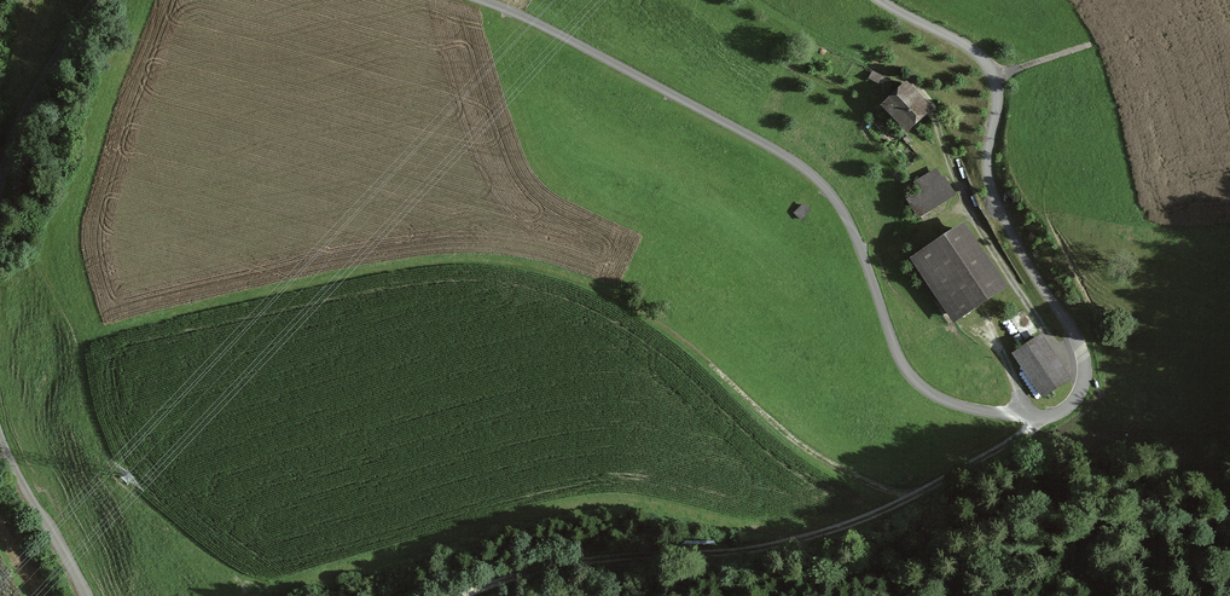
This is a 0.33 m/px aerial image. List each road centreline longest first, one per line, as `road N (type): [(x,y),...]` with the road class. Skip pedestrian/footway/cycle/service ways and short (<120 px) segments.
road 1 (unclassified): [(881,0),(964,44),(994,75),(990,184),(1083,357),(1078,395),(1053,415),(971,409),(922,387),(900,359),(848,219),(811,174),(483,0)]
road 2 (track): [(97,332),(394,266),(473,260),(533,269),(631,309),(682,342),(805,449),(853,479),(911,496)]
road 3 (track): [(1045,418),(964,470),(815,536),(735,553),(567,564),(457,595)]
road 4 (unclassified): [(95,0),(24,116),(0,190)]
road 5 (unclassified): [(0,438),(87,595)]

